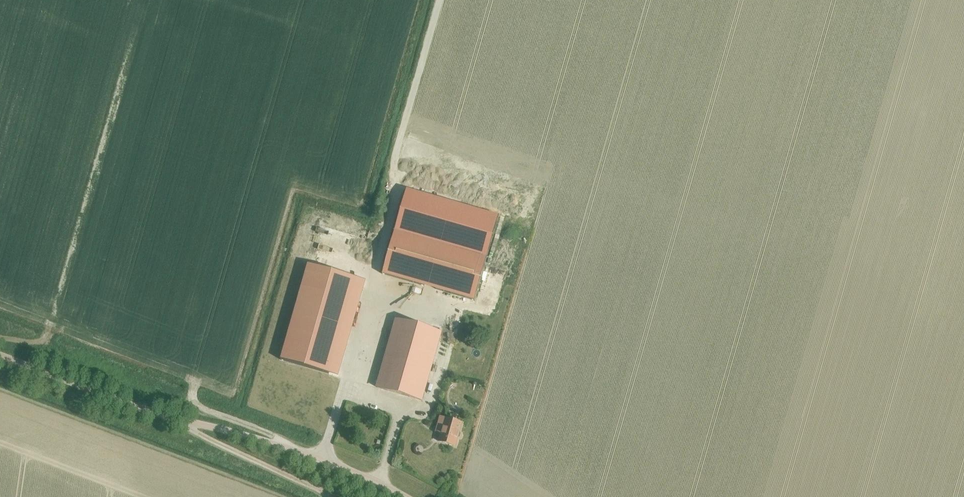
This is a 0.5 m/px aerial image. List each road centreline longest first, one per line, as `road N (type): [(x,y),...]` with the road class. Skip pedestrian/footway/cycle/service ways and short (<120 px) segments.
road 1 (unclassified): [(405,496),(299,451),(117,400),(0,355)]
road 2 (track): [(0,336),(43,340),(50,330),(142,0)]

